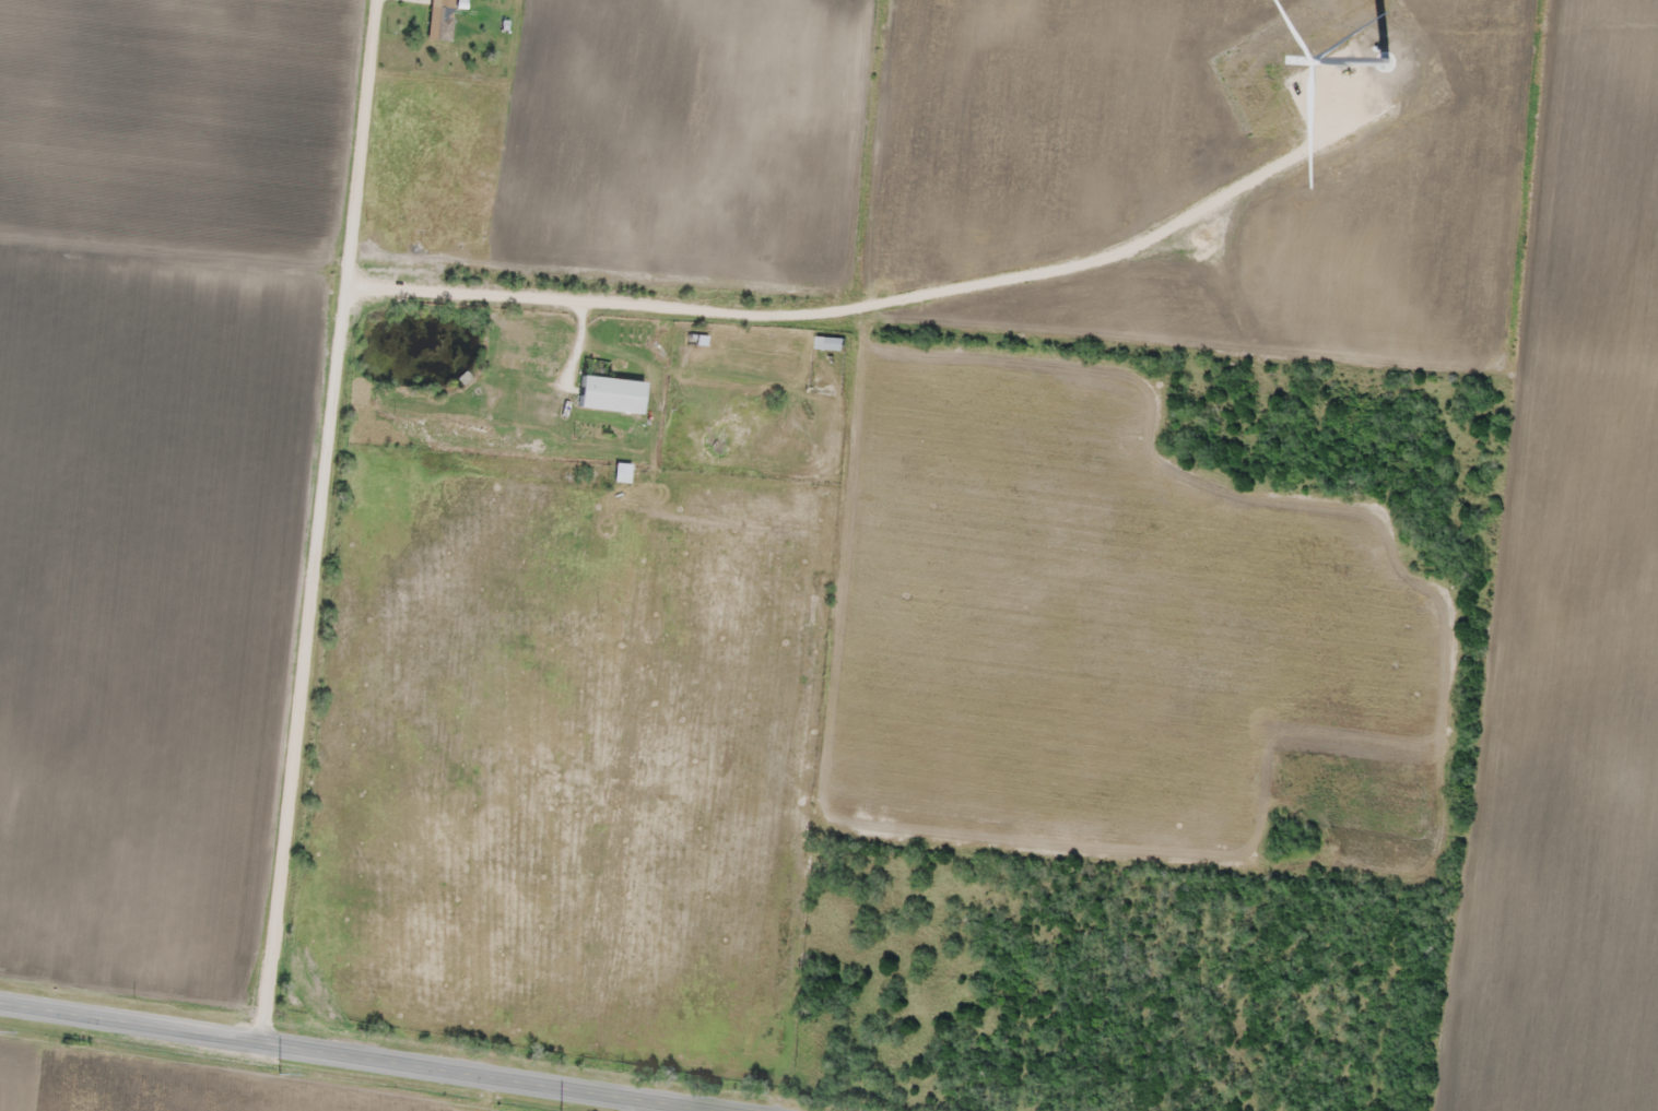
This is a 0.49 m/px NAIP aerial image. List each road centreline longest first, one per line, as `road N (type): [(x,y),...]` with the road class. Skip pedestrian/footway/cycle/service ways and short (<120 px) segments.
road 1 (track): [(256,1044),(376,0)]
road 2 (secondary): [(700,1110),(0,1003)]

